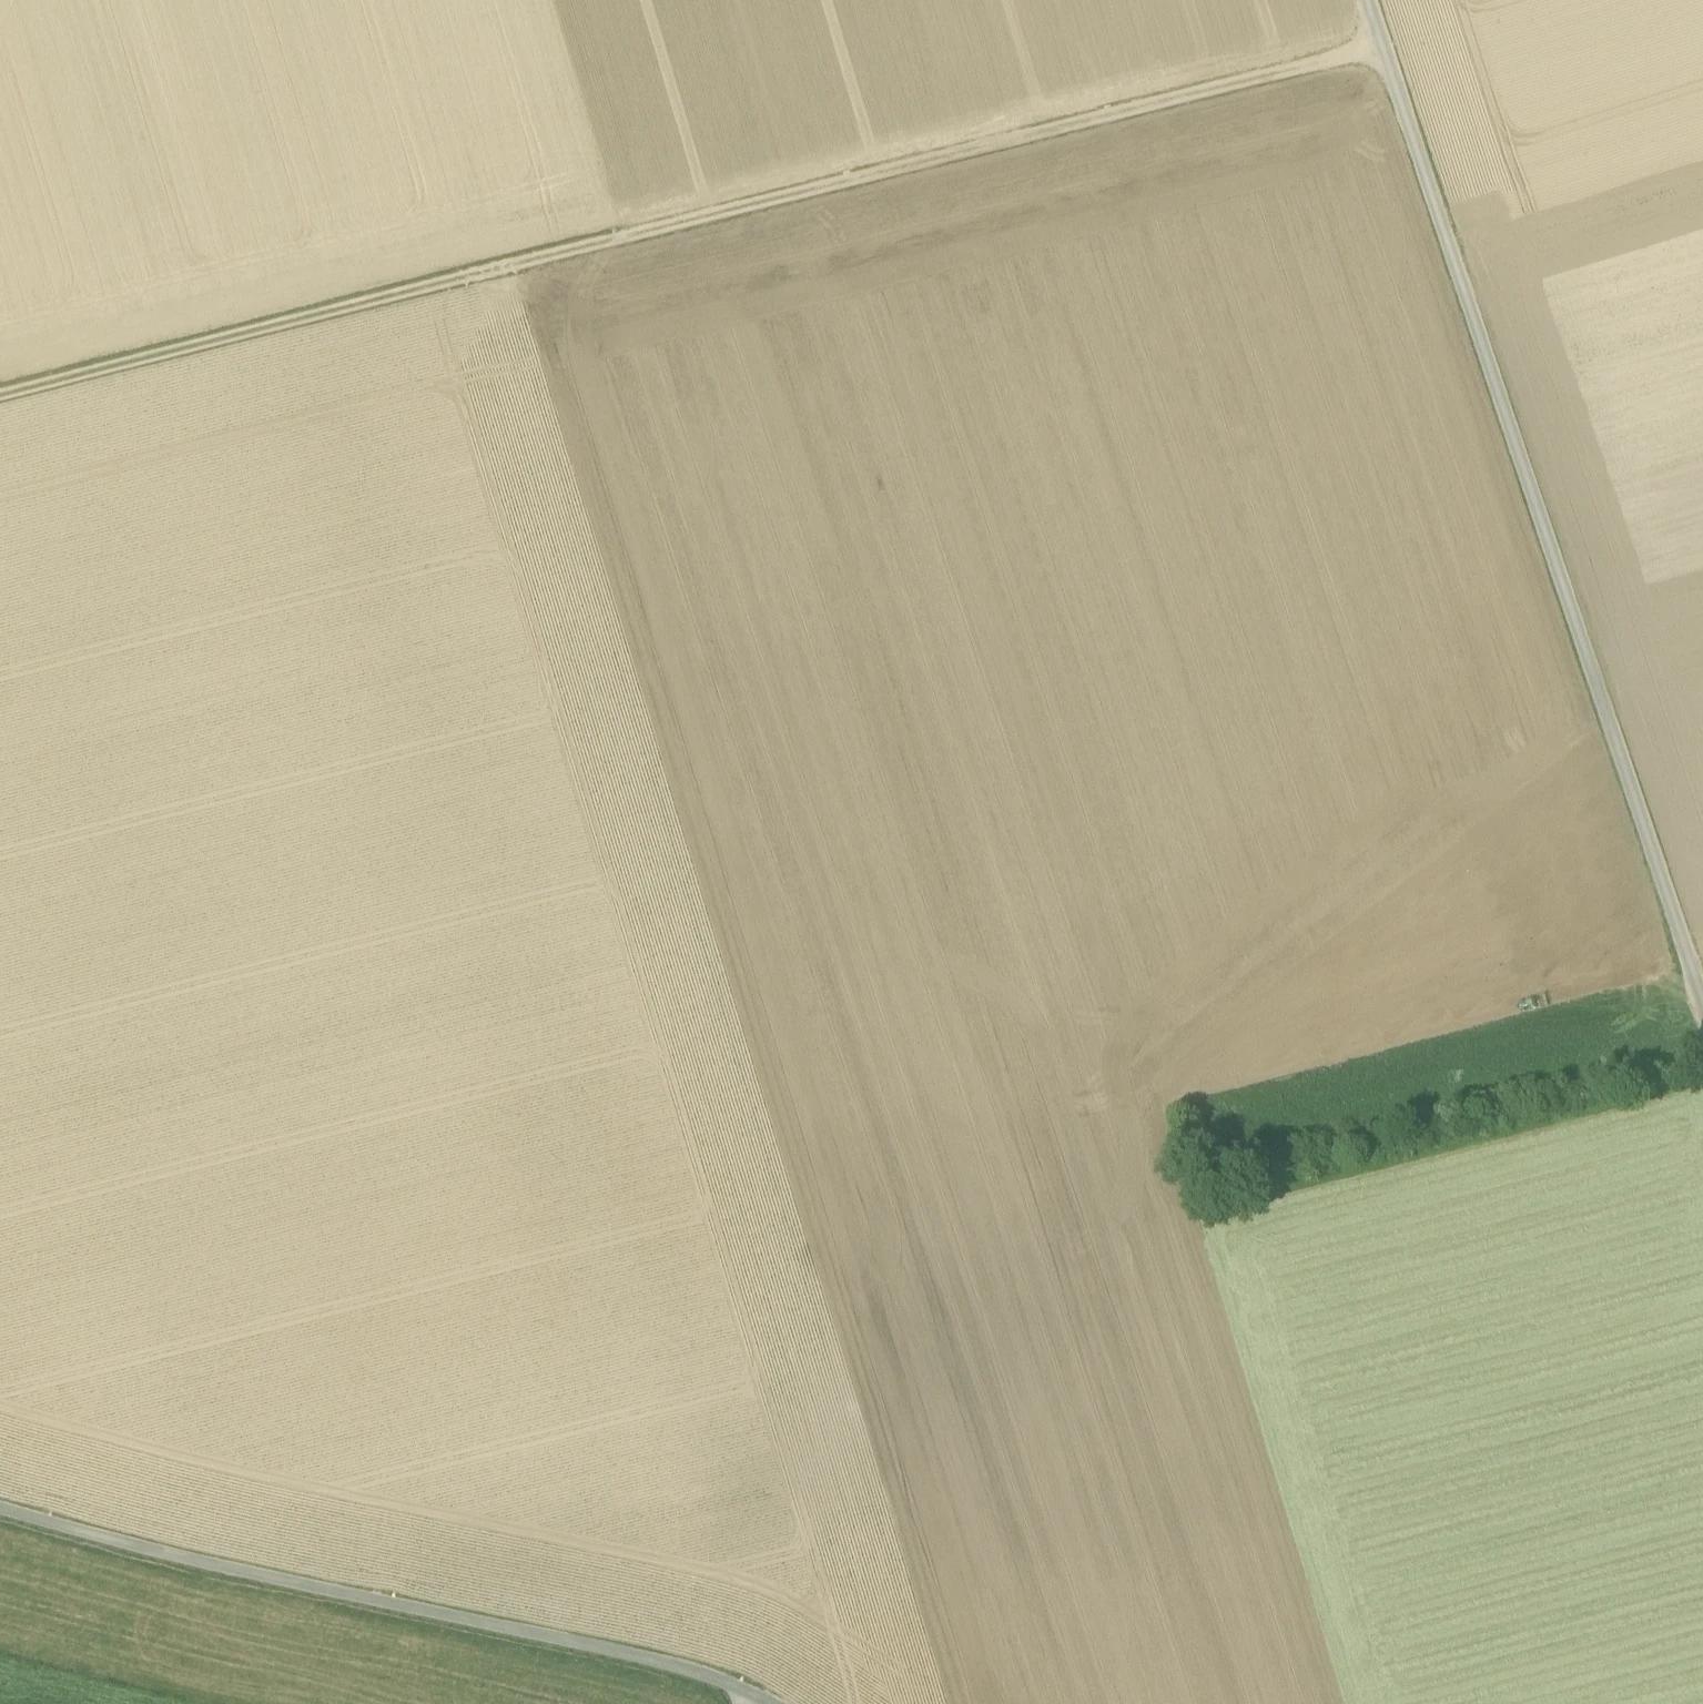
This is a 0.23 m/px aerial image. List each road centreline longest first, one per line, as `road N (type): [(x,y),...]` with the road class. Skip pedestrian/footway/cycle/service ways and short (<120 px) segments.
road 1 (track): [(1383,45),(0,398)]
road 2 (unclassified): [(1702,994),(1369,0)]
road 3 (residential): [(772,1703),(632,1653),(152,1548),(0,1506)]

